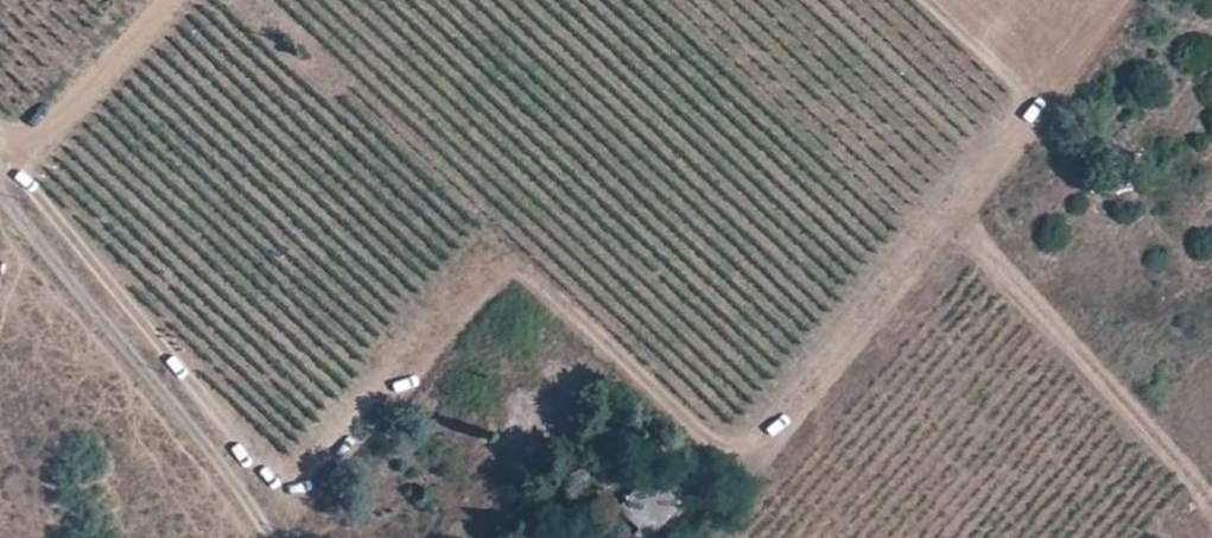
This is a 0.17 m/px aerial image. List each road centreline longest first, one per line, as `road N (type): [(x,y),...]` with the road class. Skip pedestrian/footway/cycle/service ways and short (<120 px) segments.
road 1 (track): [(0,186),(285,537)]

